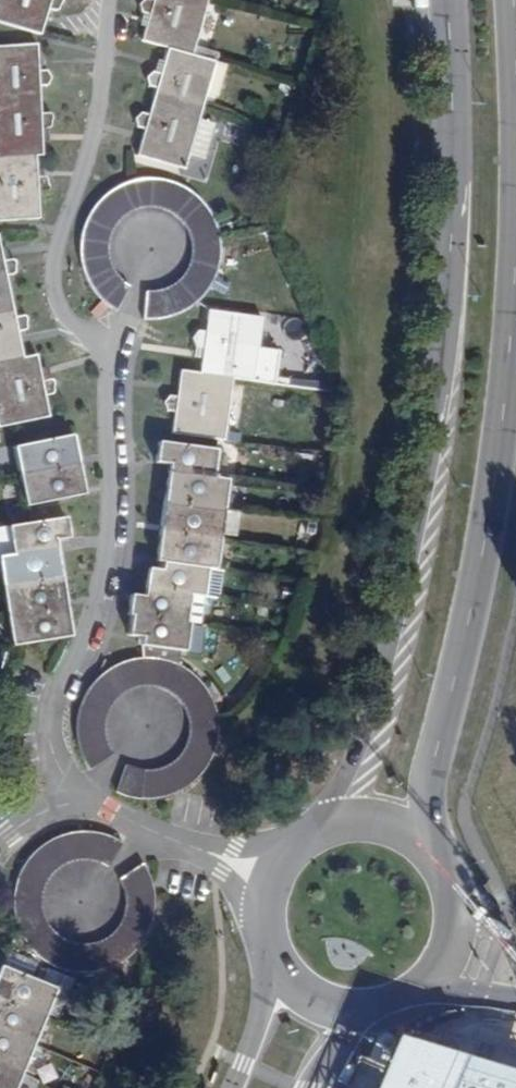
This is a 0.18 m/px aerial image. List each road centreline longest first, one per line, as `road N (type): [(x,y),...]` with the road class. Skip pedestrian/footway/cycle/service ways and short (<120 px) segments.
road 1 (tertiary): [(454,0),(452,226),(420,485),(381,667),(330,826)]
road 2 (residential): [(118,0),(93,155),(61,236),(58,286),(78,325),(116,345),(109,416),(114,544),(88,640),(51,719),(69,787)]
road 3 (tertiary): [(424,846),(487,536),(507,393),(515,228)]
road 4 (tertiary): [(273,954),(230,1087)]
road 5 (tertiary): [(420,990),(449,951),(455,903),(448,879)]

